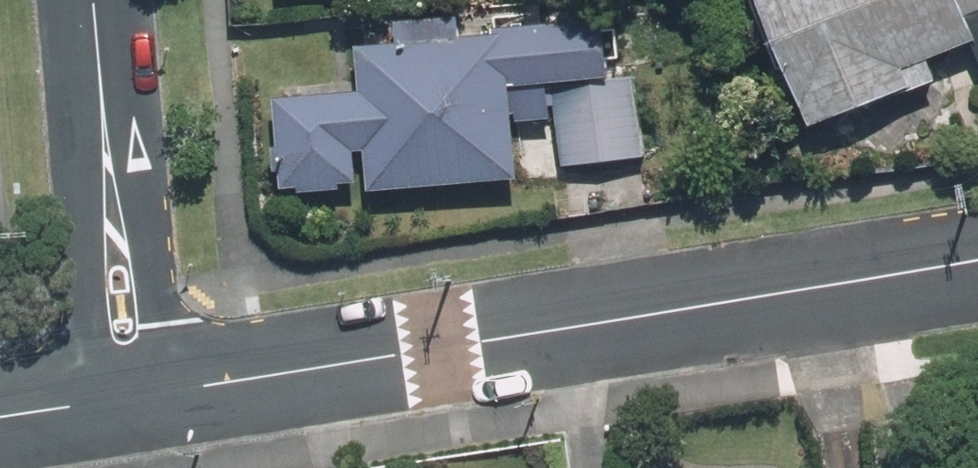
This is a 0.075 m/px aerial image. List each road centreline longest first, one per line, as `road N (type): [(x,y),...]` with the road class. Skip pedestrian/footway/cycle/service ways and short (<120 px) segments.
road 1 (residential): [(977,260),(130,392)]
road 2 (residential): [(130,392),(89,0)]
road 3 (residential): [(130,392),(0,414)]

